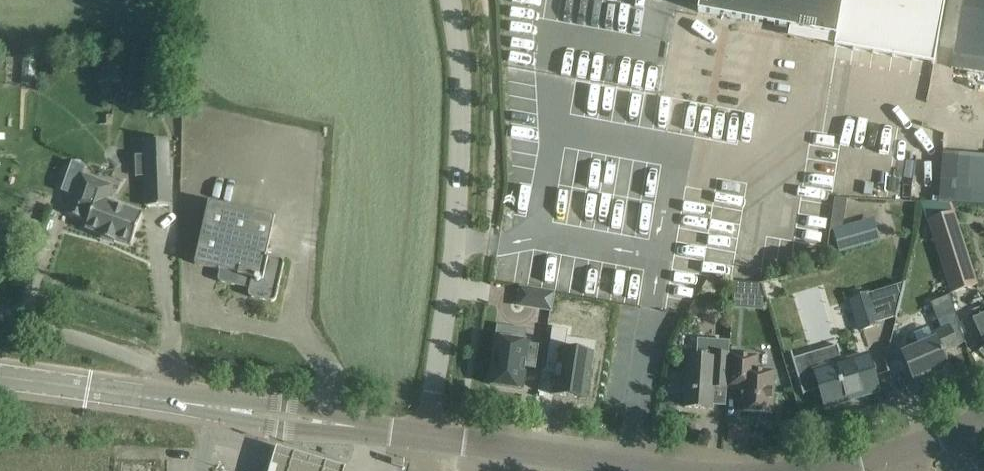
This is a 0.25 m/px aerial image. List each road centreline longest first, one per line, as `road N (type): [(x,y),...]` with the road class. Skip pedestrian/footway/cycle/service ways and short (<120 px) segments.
road 1 (unclassified): [(427,439),(456,236),(462,71),(449,0)]
road 2 (tertiary): [(661,470),(427,439)]
road 3 (tertiary): [(215,405),(0,375)]
road 4 (tertiary): [(427,439),(215,405)]

